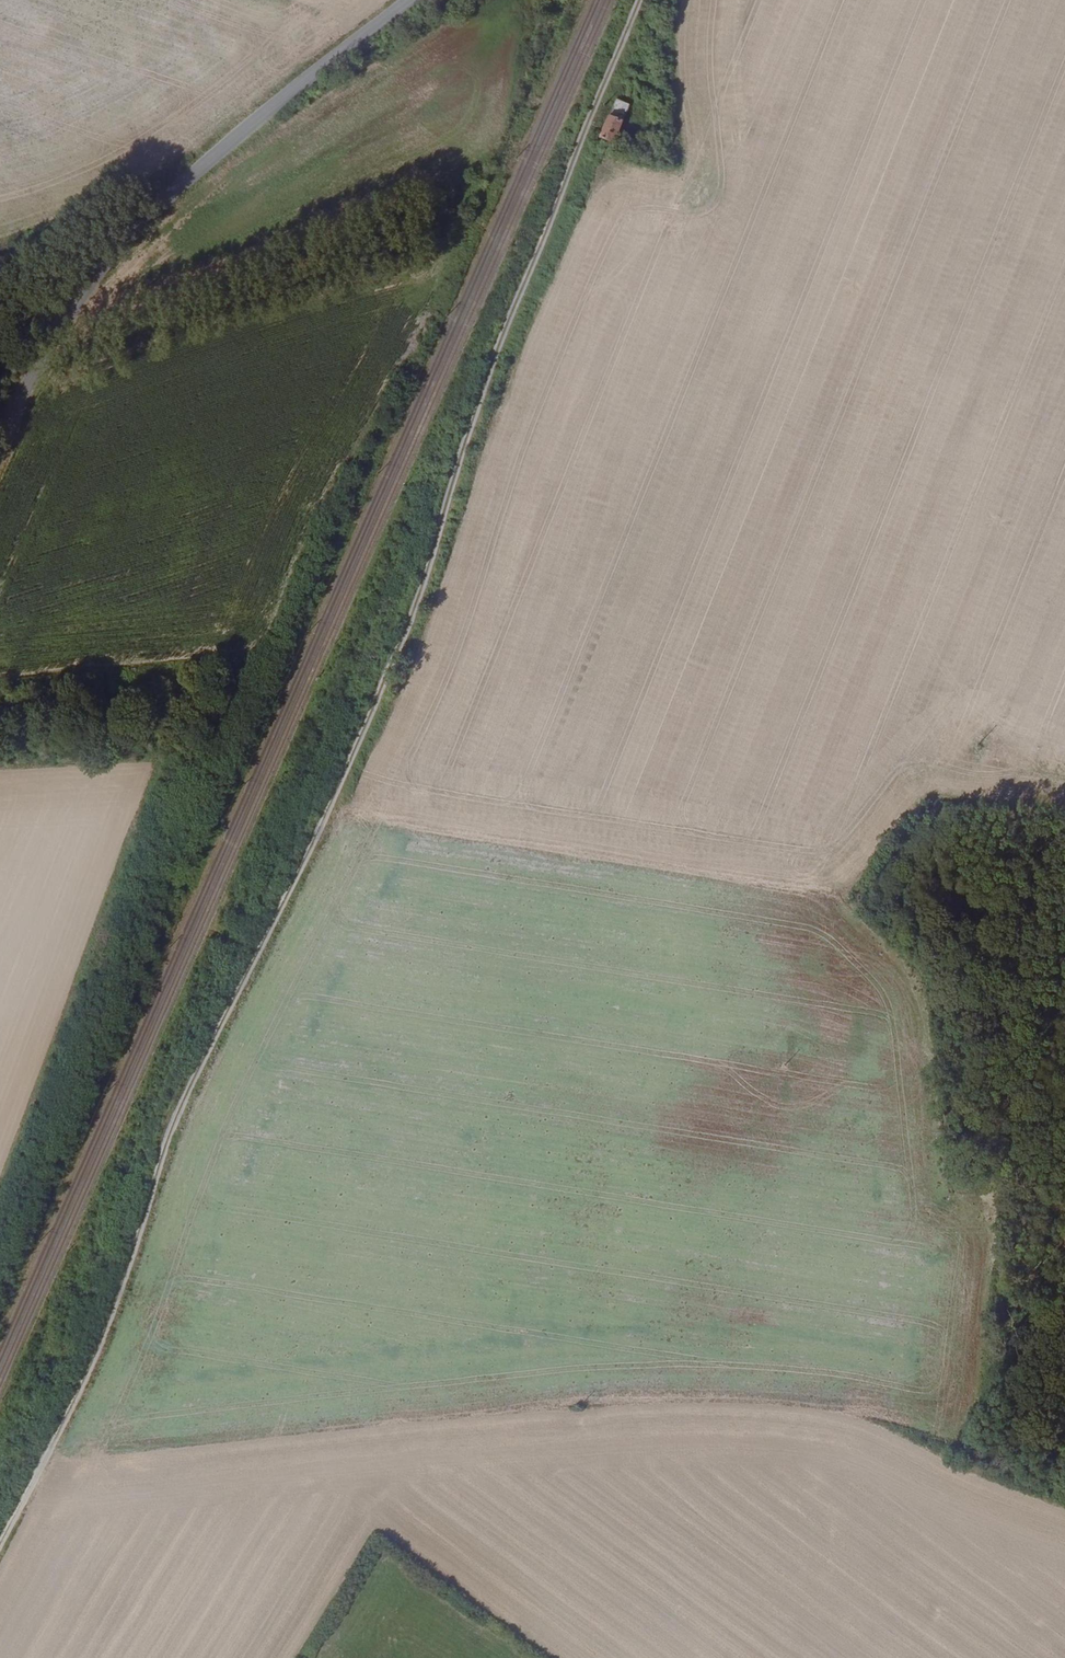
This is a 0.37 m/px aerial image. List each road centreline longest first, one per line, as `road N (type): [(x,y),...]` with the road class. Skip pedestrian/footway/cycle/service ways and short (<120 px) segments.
road 1 (track): [(641,0),(484,385),(407,631),(334,803),(173,1127),(95,1364),(0,1550)]
road 2 (unclassified): [(409,0),(195,173),(67,299),(0,446)]

